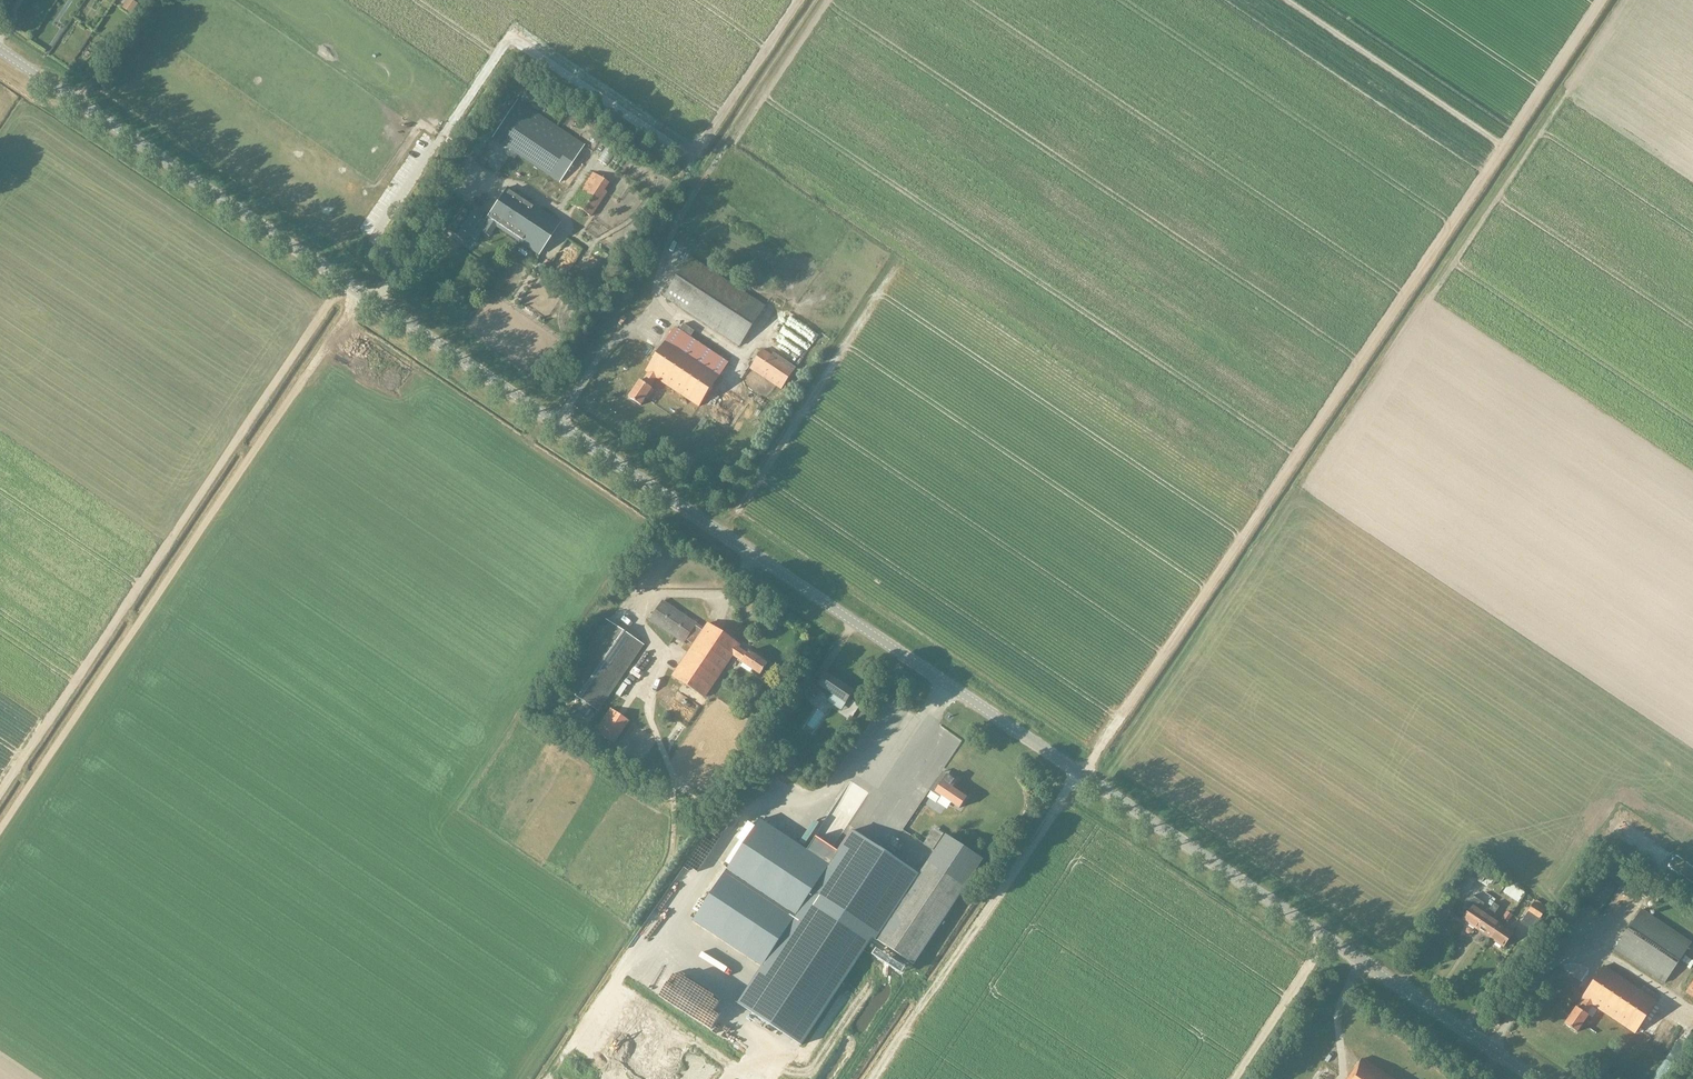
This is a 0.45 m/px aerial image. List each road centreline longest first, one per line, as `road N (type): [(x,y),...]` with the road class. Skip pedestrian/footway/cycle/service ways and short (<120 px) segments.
road 1 (secondary): [(1537,1078),(0,50)]

